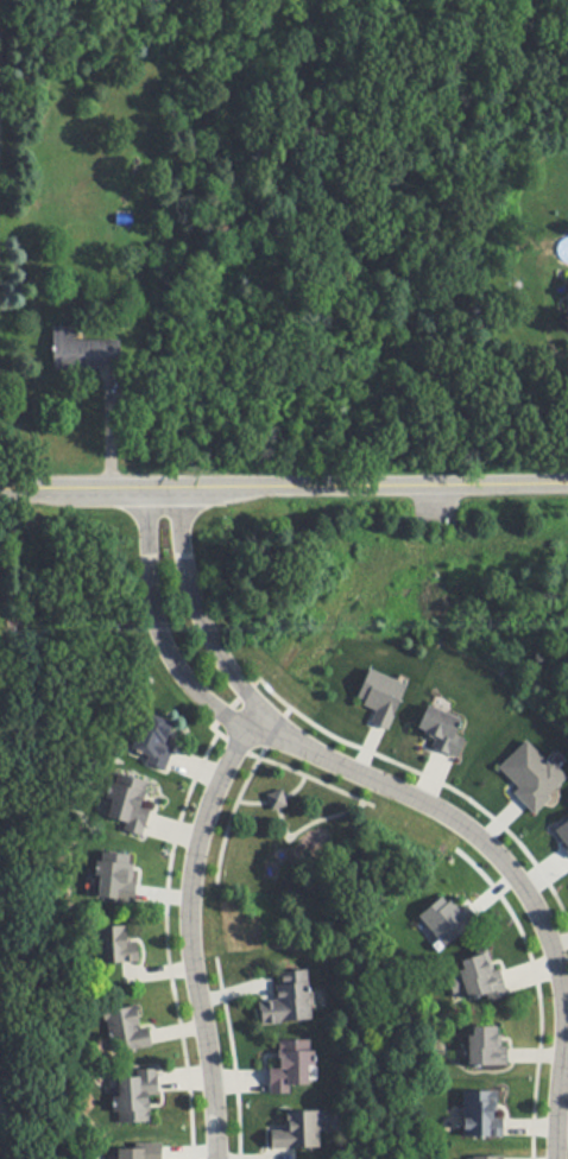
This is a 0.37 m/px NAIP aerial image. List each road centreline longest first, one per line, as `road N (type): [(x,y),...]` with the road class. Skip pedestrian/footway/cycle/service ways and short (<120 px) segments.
road 1 (residential): [(258,723),(460,823),(531,895),(560,962),(564,1005),(557,1158)]
road 2 (secondary): [(567,481),(0,486)]
road 3 (residential): [(216,1158),(191,897),(207,813),(233,754),(258,723)]
road 4 (residential): [(140,484),(159,642),(208,702),(235,723),(258,723)]
road 5 (residential): [(258,723),(187,580),(185,484)]

